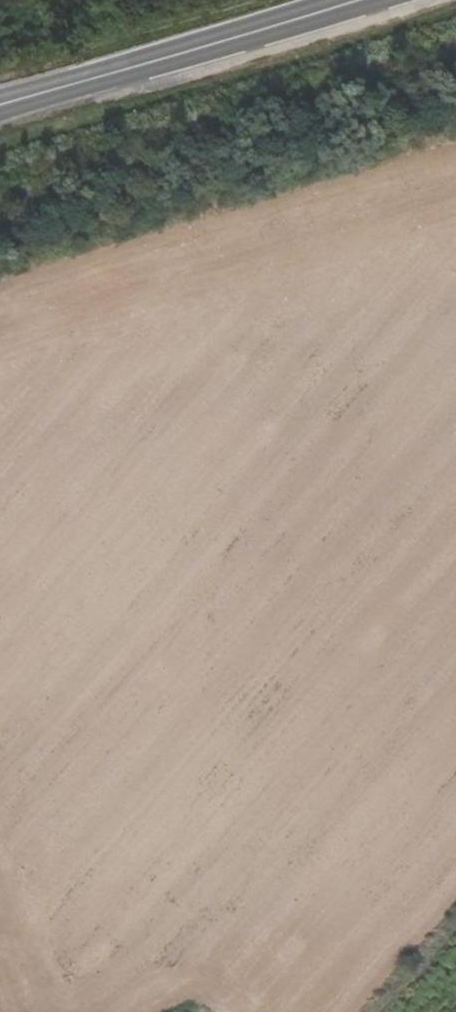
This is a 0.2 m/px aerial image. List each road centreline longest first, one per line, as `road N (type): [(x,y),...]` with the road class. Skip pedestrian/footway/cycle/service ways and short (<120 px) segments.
road 1 (primary): [(350,0),(0,106)]

